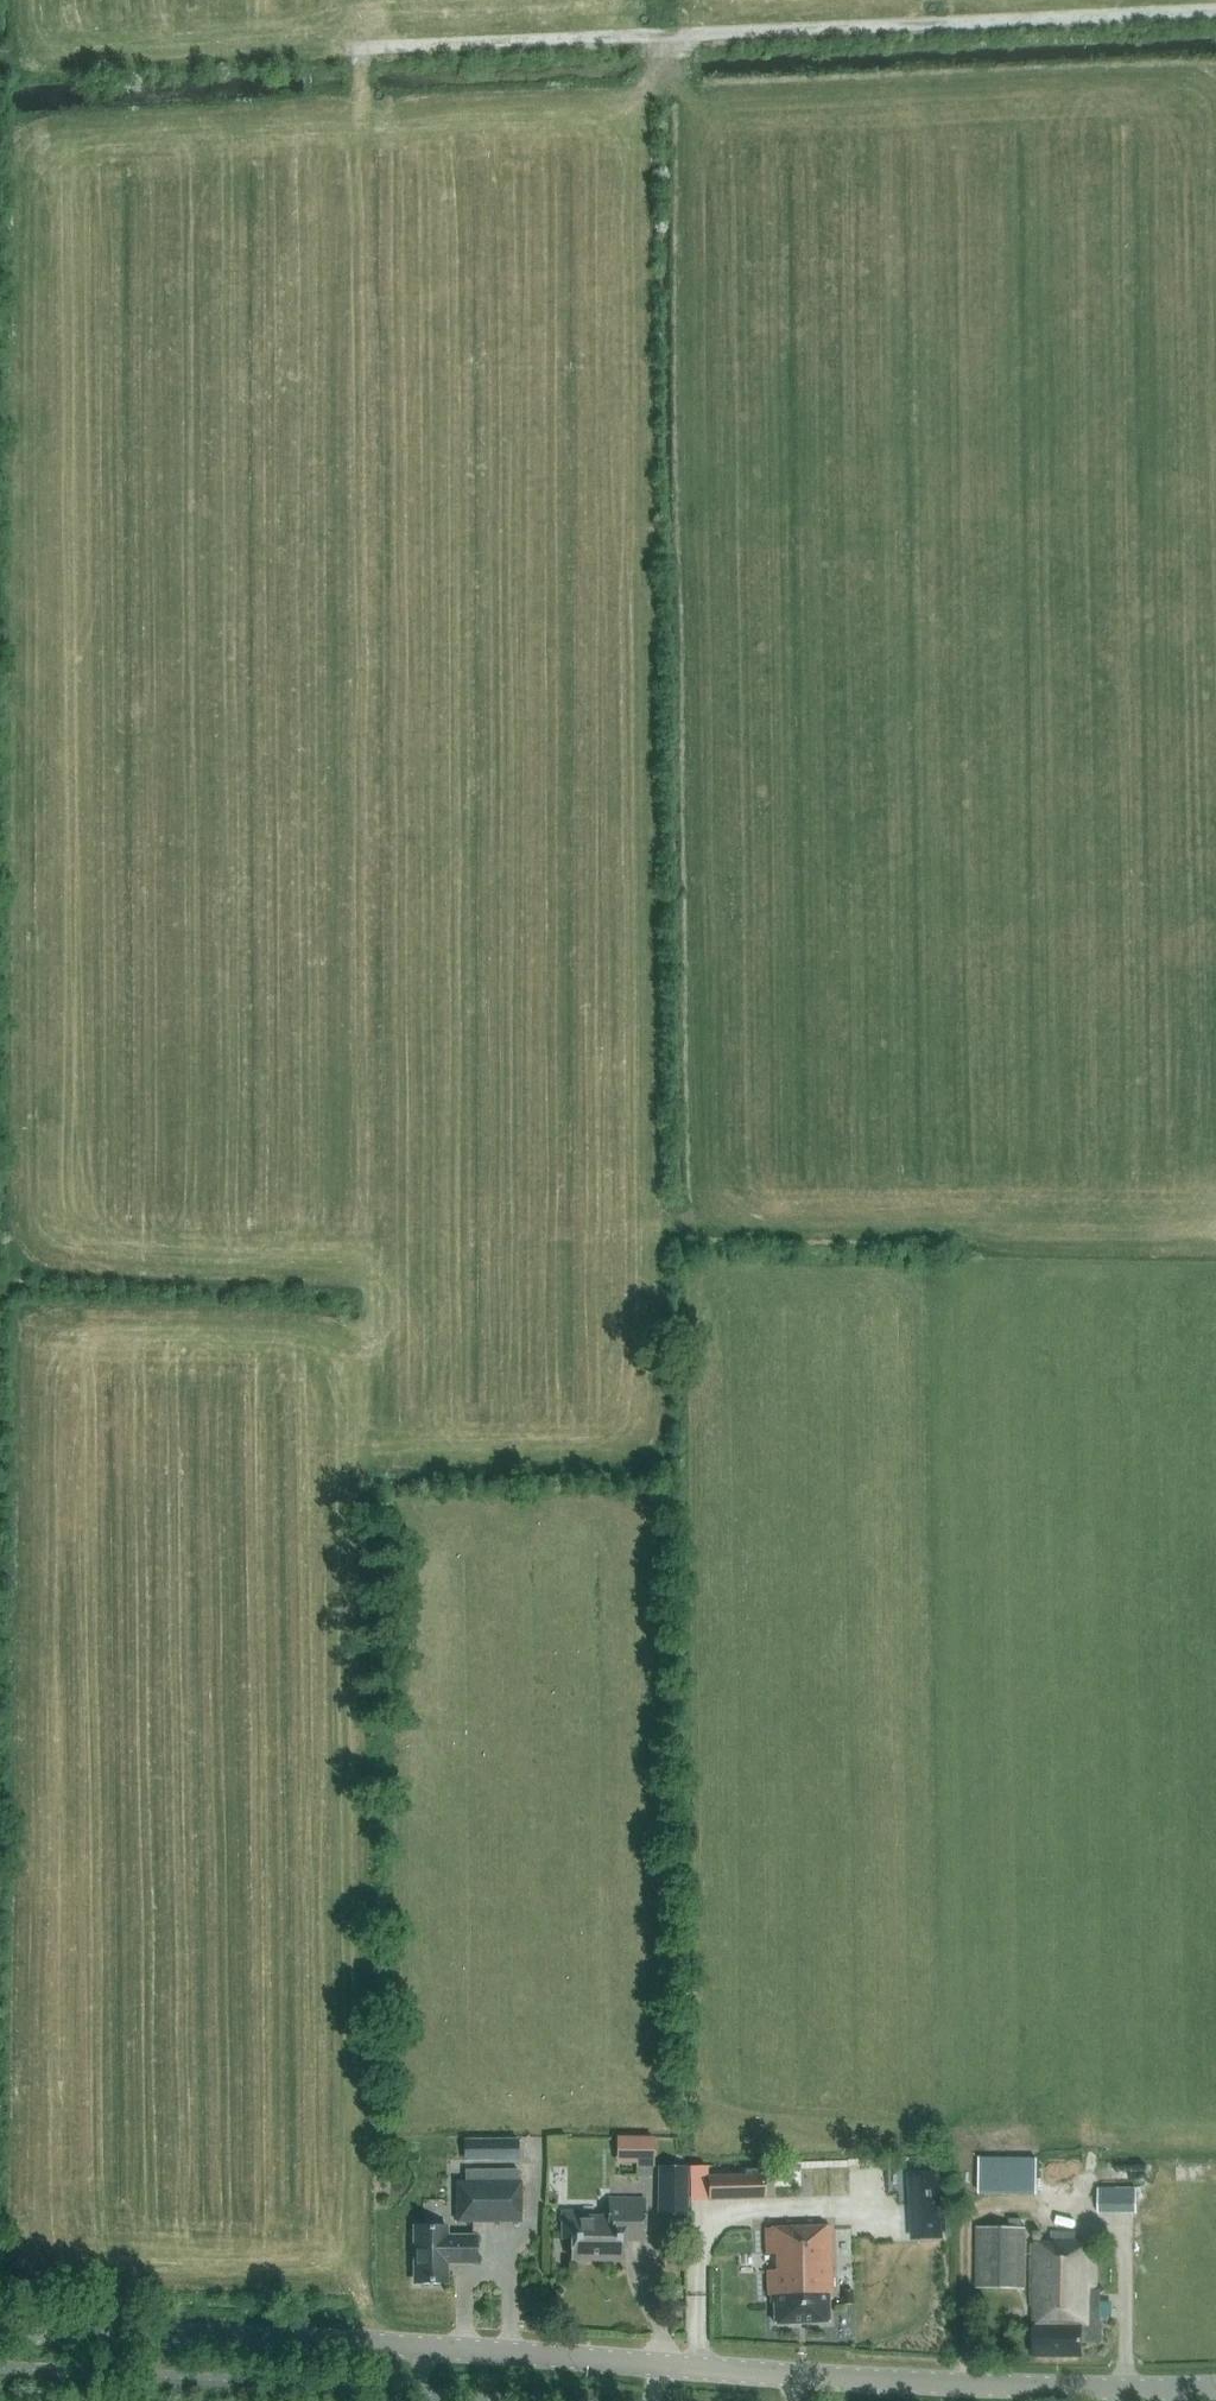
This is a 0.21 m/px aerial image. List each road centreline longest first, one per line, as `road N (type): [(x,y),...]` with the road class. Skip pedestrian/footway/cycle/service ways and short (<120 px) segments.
road 1 (tertiary): [(1215,2388),(968,2386),(370,2344),(0,2330)]

